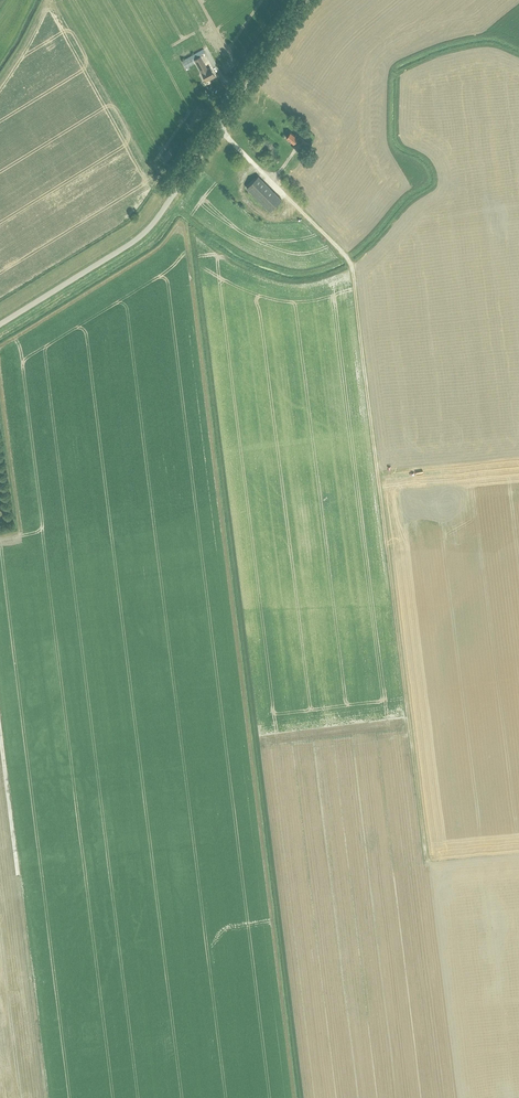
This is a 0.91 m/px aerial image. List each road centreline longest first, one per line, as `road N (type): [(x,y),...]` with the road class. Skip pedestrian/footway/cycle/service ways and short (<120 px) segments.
road 1 (unclassified): [(0,324),(149,228),(310,0)]

